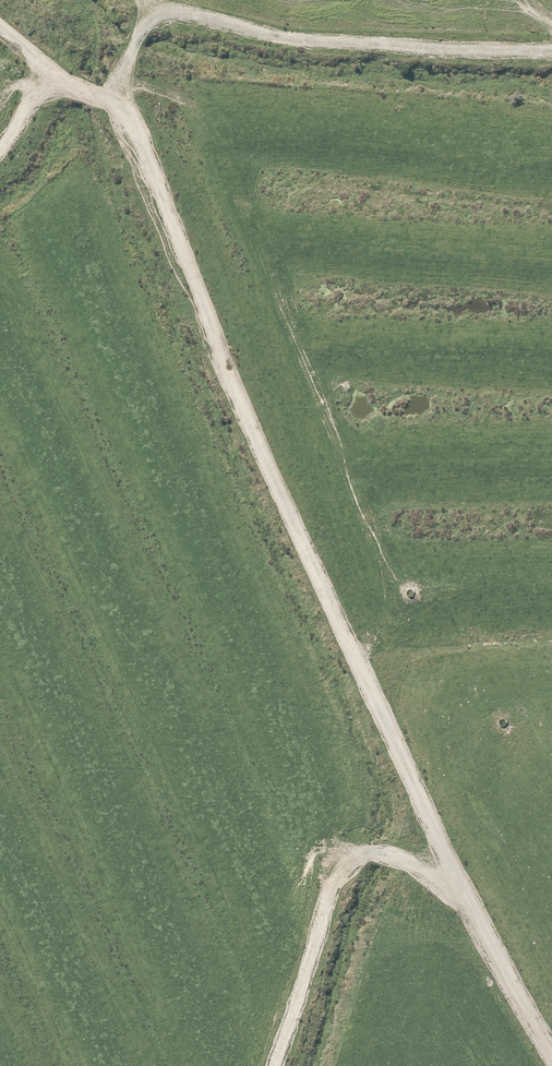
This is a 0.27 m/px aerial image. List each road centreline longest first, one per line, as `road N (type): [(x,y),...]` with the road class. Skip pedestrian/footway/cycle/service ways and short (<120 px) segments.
road 1 (track): [(551,1041),(468,882),(308,538),(133,117),(0,16)]
road 2 (track): [(116,103),(143,35),(168,15),(289,36),(551,50)]
road 3 (track): [(468,882),(395,854),(352,862),(276,1065)]

